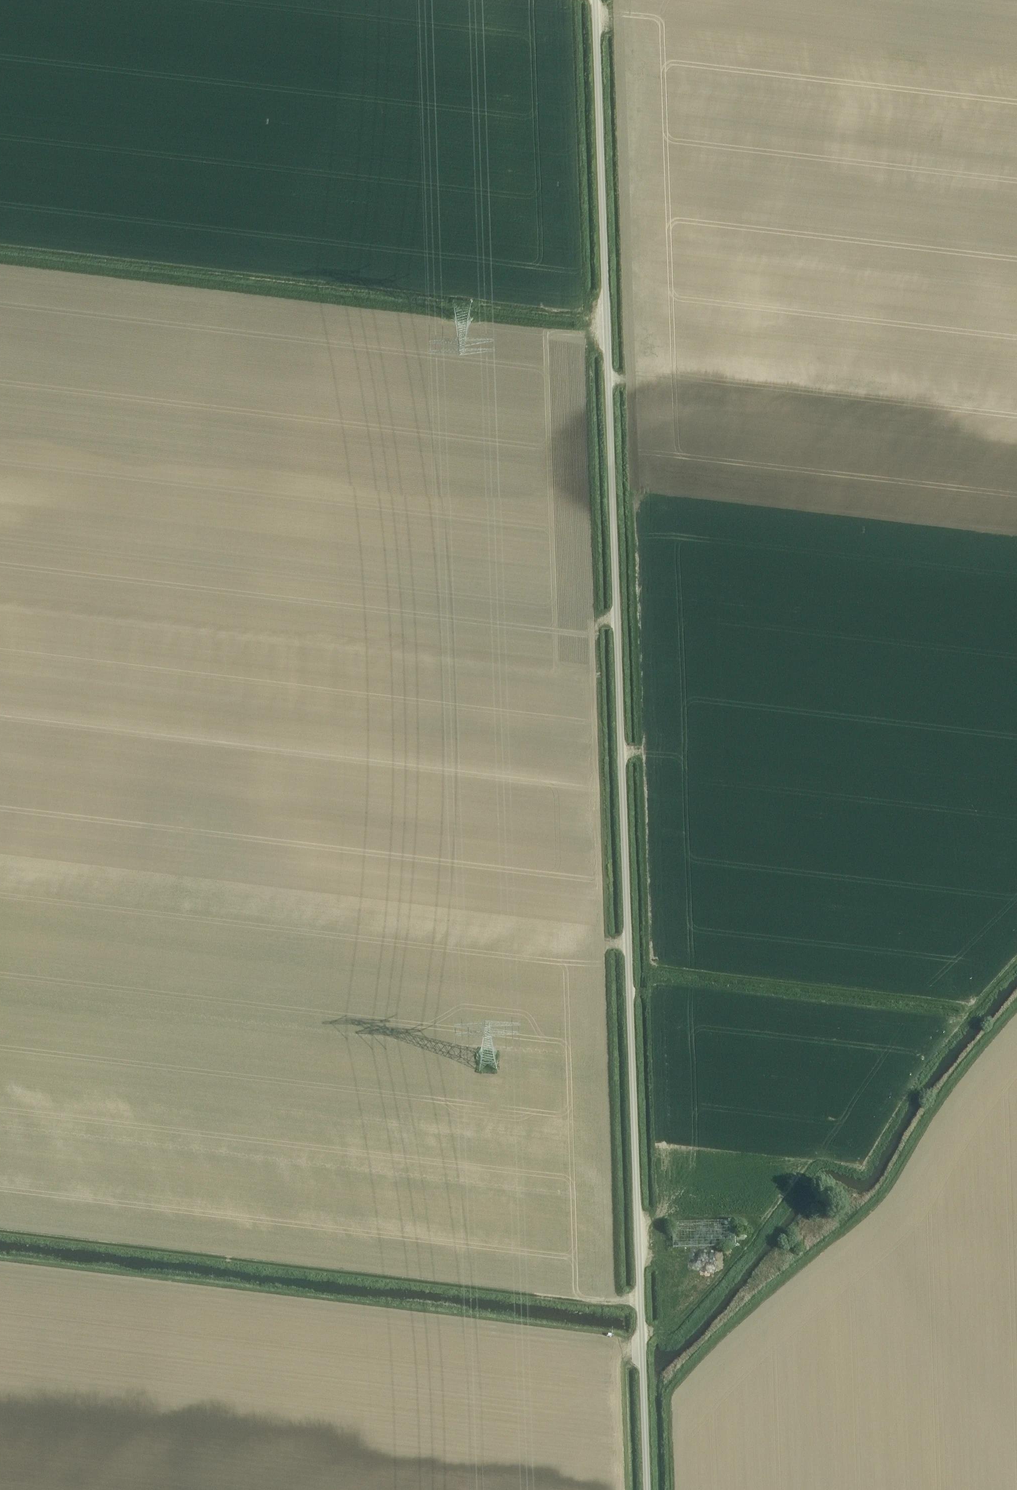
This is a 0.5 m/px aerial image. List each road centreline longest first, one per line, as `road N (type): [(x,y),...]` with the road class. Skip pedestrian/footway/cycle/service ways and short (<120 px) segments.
road 1 (unclassified): [(647,1489),(596,0)]

